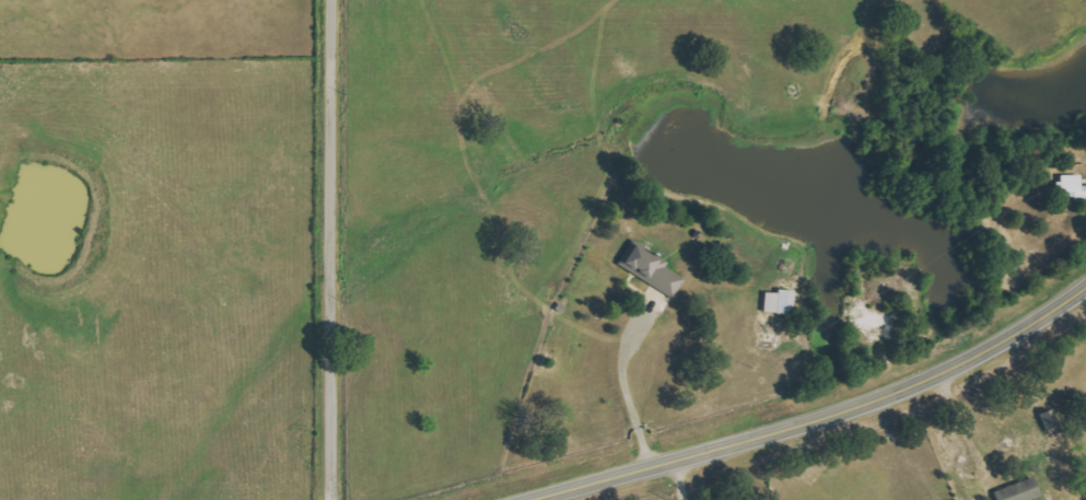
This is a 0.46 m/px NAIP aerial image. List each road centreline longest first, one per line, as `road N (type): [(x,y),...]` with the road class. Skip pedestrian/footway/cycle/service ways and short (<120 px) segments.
road 1 (secondary): [(1085,290),(982,350),(861,399),(522,499)]
road 2 (residential): [(335,499),(336,0)]

